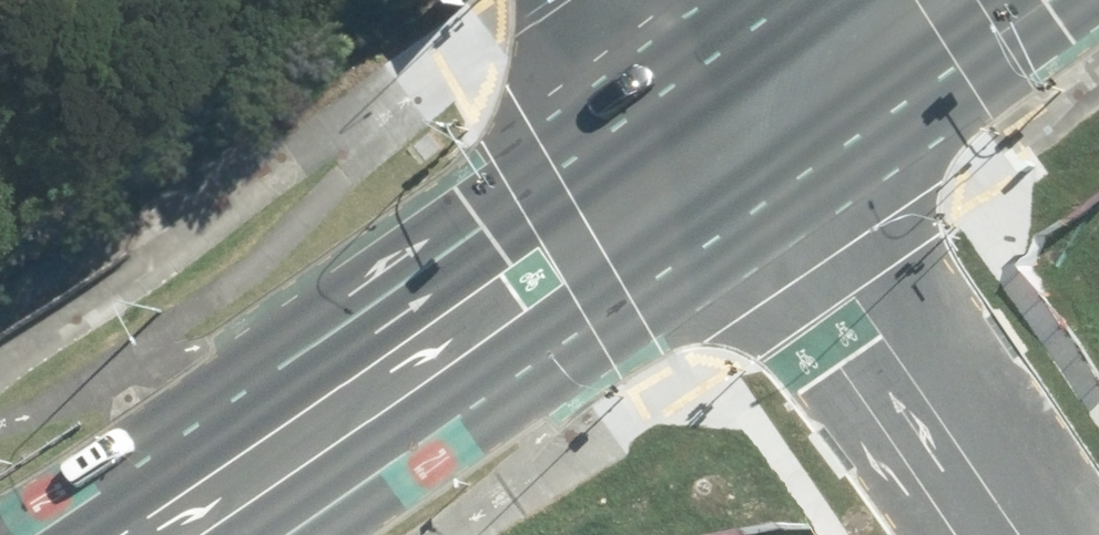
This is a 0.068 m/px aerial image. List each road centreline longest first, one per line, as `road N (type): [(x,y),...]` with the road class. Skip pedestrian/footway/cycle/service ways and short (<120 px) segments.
road 1 (primary): [(30,534),(704,67)]
road 2 (primary): [(770,174),(260,534)]
road 3 (residential): [(1015,534),(770,174)]
road 4 (primary): [(1013,0),(770,174)]
road 5 (residential): [(770,174),(704,67)]

